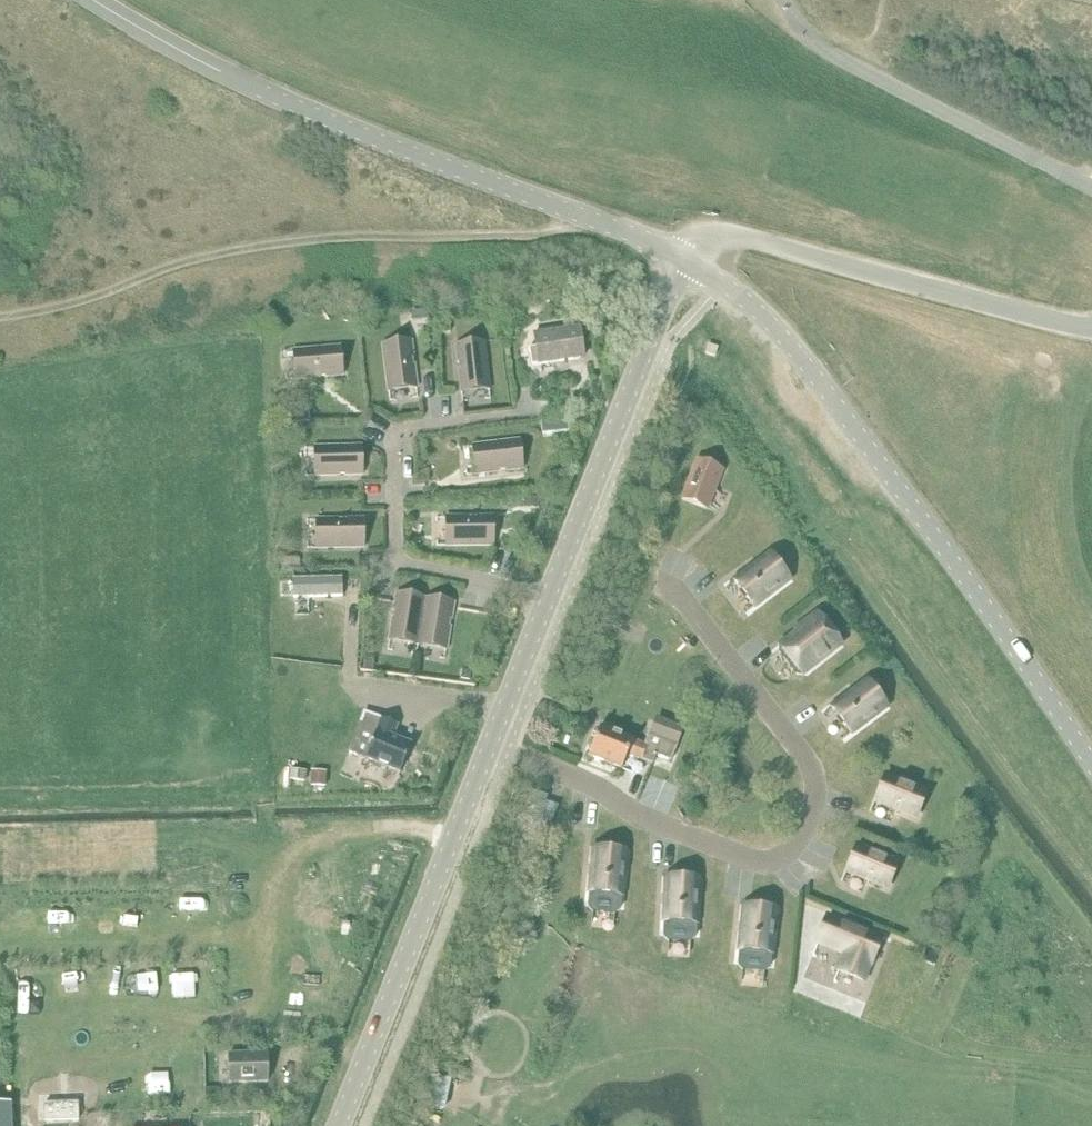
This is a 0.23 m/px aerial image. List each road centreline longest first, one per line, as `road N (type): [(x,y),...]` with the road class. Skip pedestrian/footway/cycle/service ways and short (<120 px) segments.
road 1 (unclassified): [(337,1125),(686,259)]
road 2 (unclassified): [(1091,766),(807,366),(755,309),(686,259)]
road 3 (unclassified): [(686,259),(336,125),(89,0)]
road 4 (unclassified): [(1091,329),(722,236),(686,259)]
road 5 (unclassified): [(1091,188),(834,57),(807,36),(783,0)]

